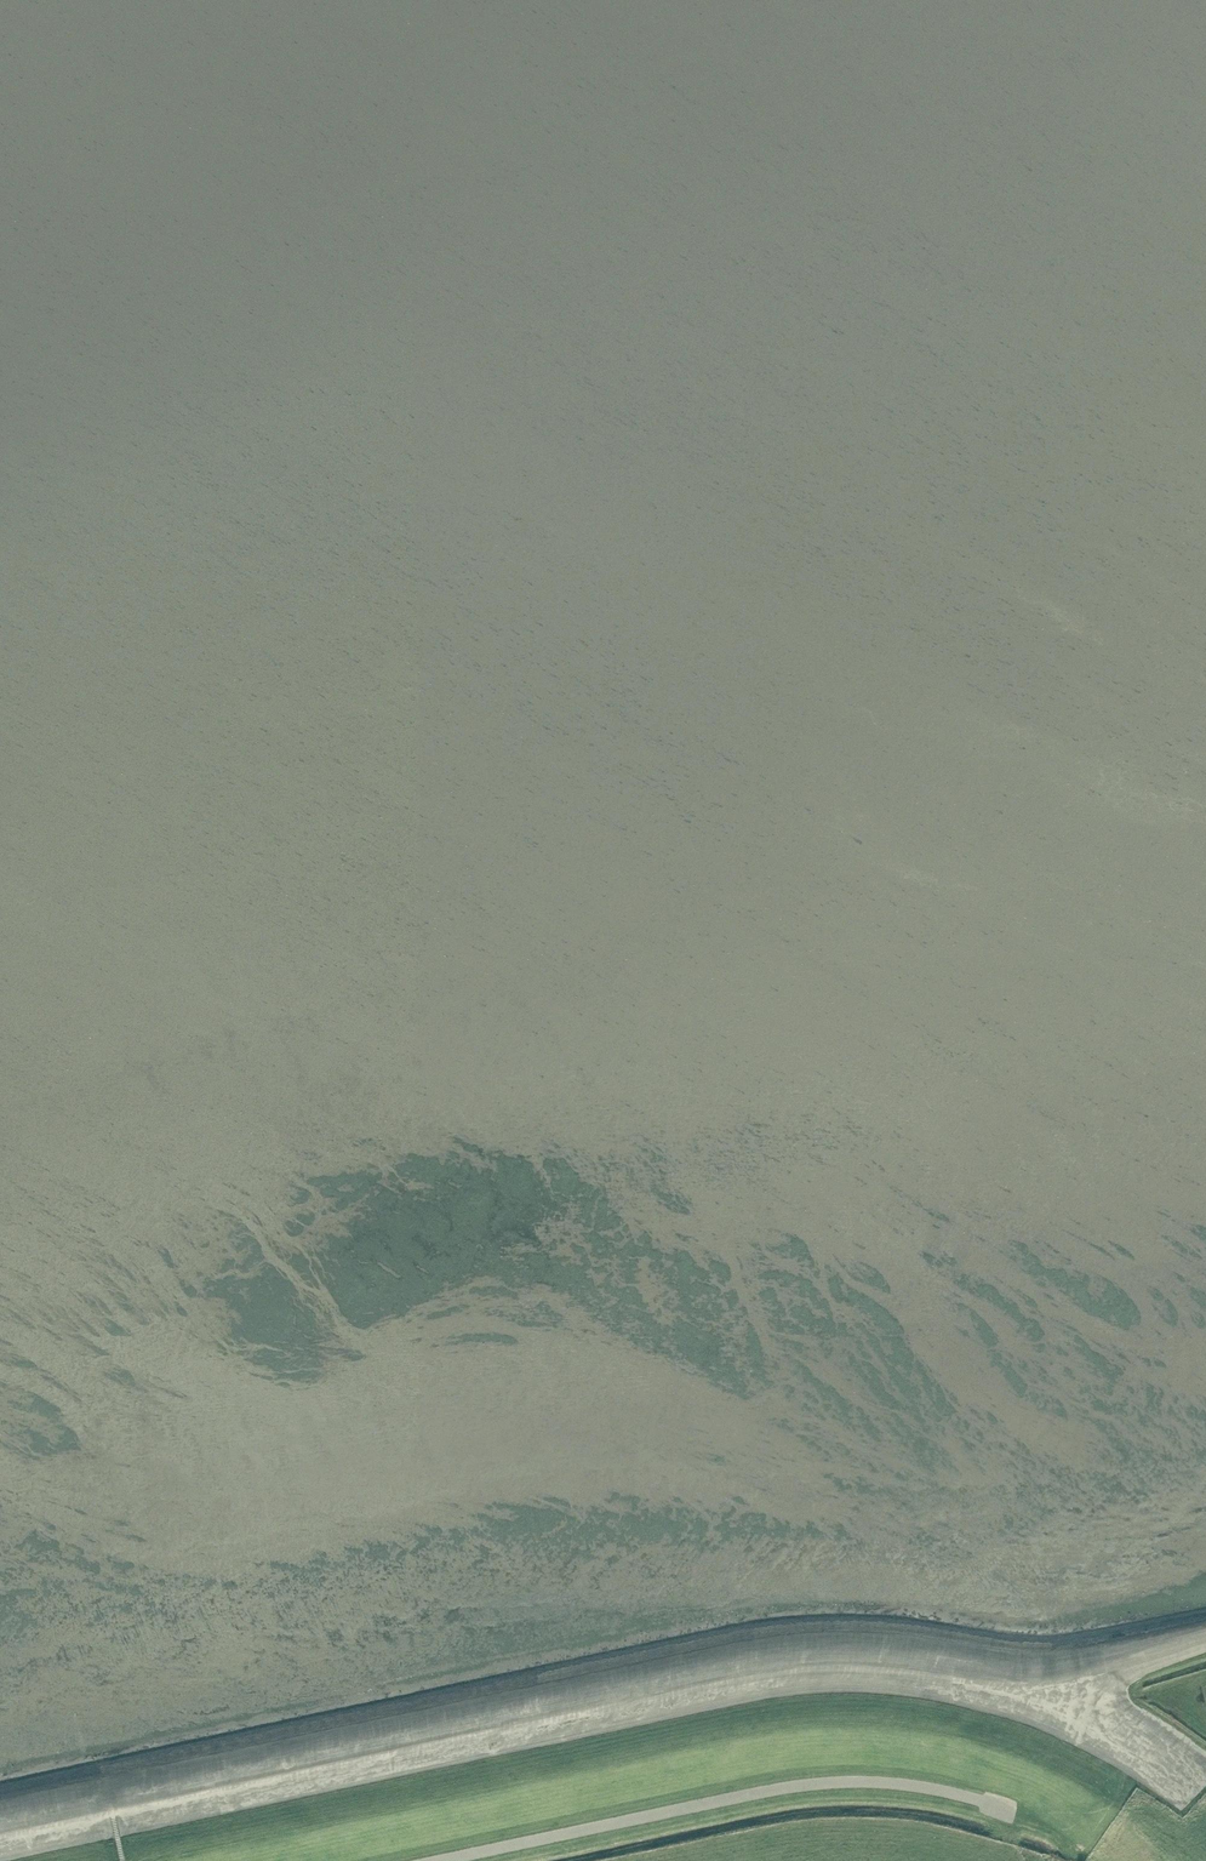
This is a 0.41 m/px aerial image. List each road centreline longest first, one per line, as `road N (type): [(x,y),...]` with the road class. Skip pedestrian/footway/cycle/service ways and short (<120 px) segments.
road 1 (unclassified): [(436,1860),(802,1785),(875,1782),(1012,1809)]

